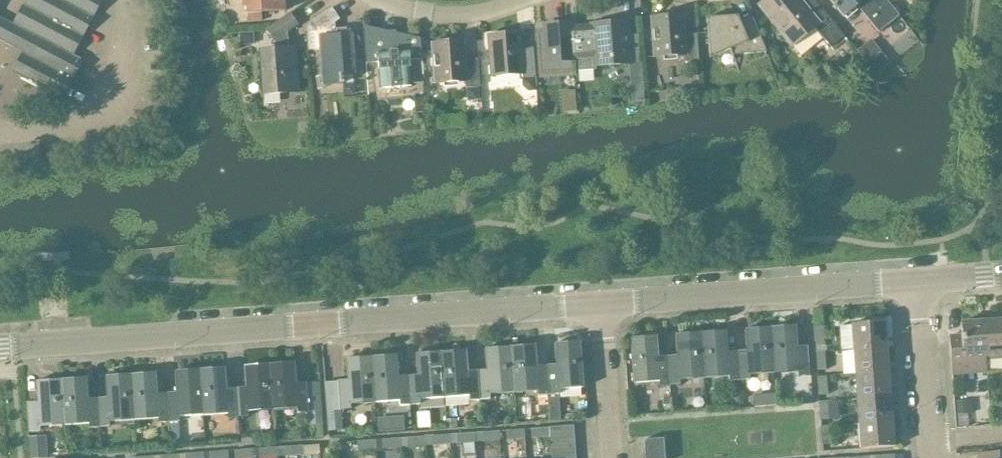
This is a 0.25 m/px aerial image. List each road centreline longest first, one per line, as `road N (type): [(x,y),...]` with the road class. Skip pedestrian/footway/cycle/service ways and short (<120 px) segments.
road 1 (tertiary): [(0,348),(601,307)]
road 2 (tertiary): [(601,307),(918,282)]
road 3 (unclassified): [(0,129),(81,120),(107,105),(134,39),(123,0)]
road 4 (residential): [(930,442),(918,282)]
road 5 (residential): [(610,457),(601,307)]
road 6 (residential): [(522,0),(472,14),(383,0)]

